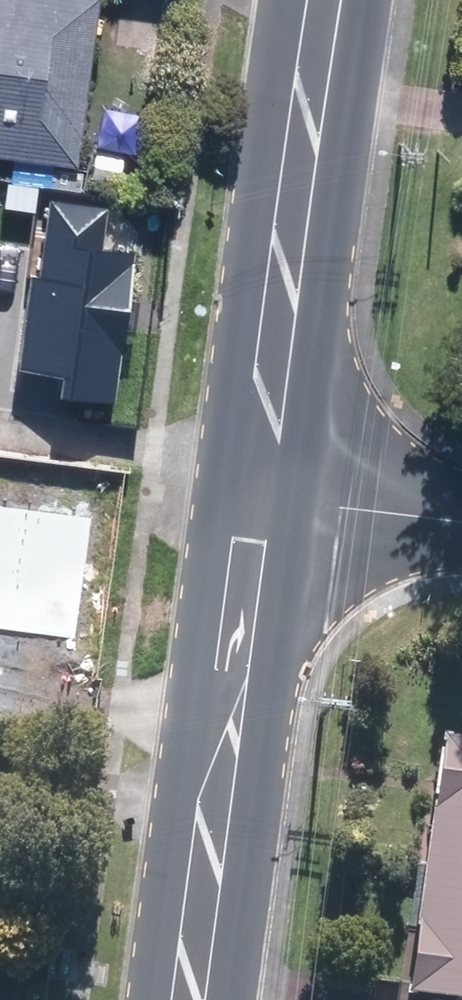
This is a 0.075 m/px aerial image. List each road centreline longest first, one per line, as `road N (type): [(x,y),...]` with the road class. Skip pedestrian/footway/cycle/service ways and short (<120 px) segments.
road 1 (secondary): [(257,489),(191,999)]
road 2 (secondary): [(331,0),(261,463)]
road 3 (residential): [(261,463),(0,419)]
road 4 (residential): [(461,518),(257,489)]

